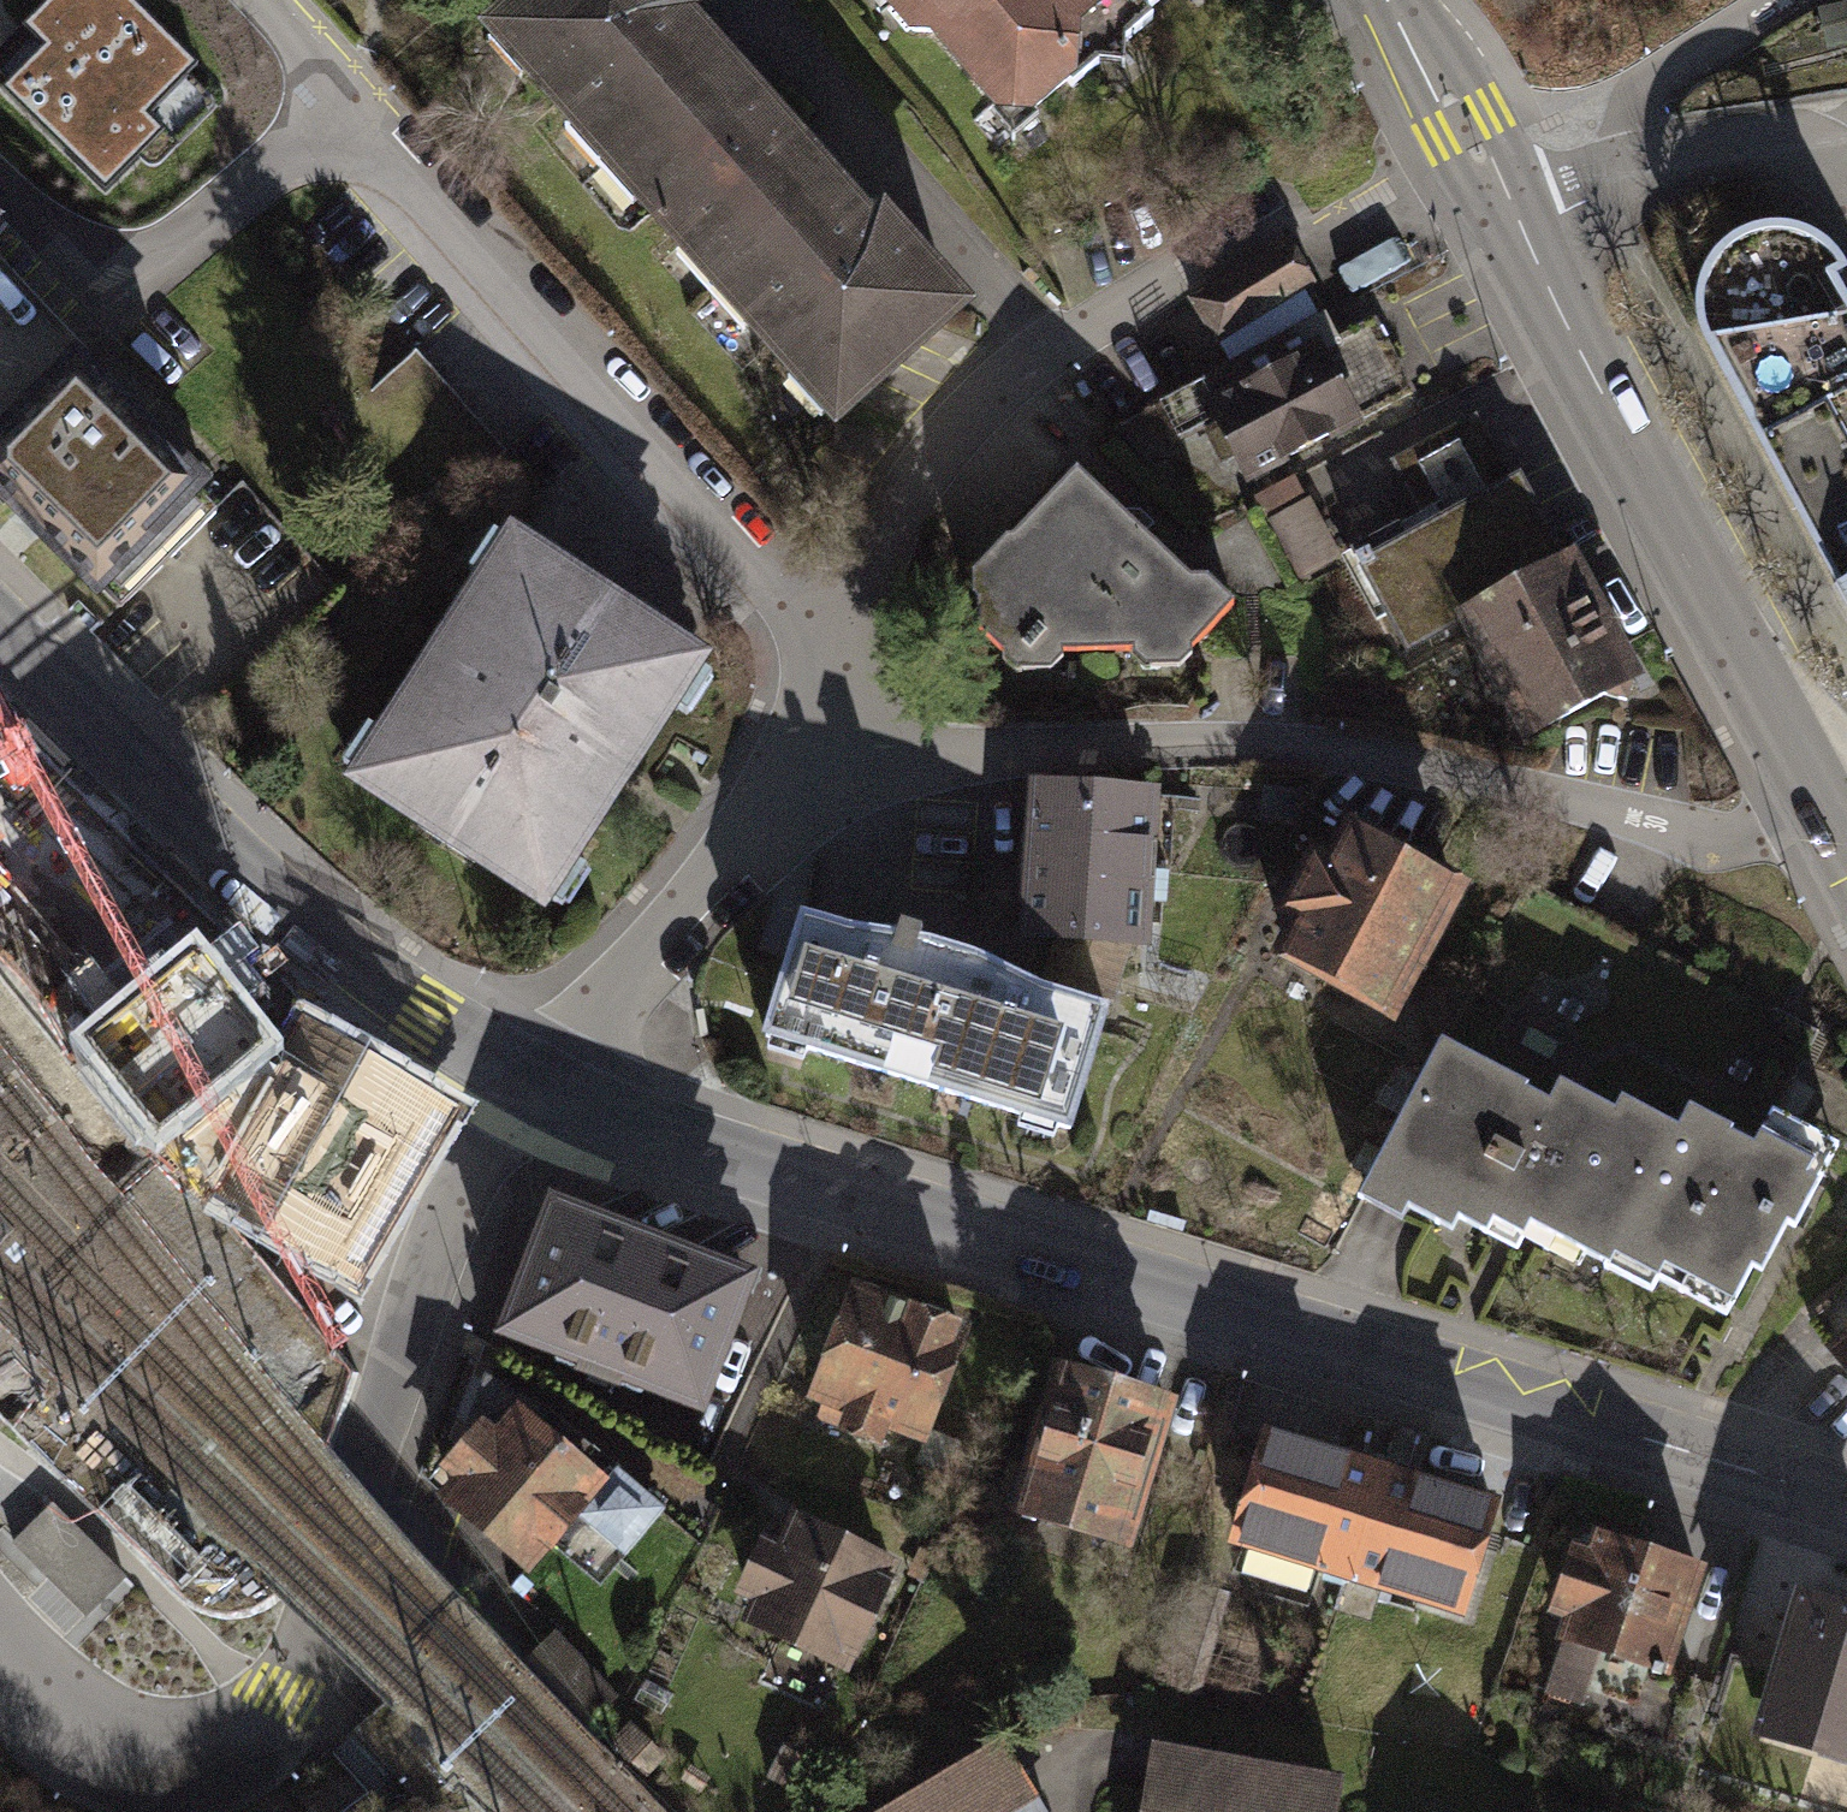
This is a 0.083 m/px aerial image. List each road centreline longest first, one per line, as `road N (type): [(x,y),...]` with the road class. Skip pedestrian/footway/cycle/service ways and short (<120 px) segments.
road 1 (residential): [(1846,1501),(703,1149),(532,1079)]
road 2 (residential): [(1823,791),(1716,840),(1355,749),(1214,733),(918,741),(821,725)]
road 3 (residential): [(532,1079),(472,1184),(316,1631),(281,1702),(215,1750),(125,1754),(62,1717),(0,1644)]
road 4 (residential): [(272,0),(487,238),(781,592),(821,725)]
road 5 (residential): [(821,725),(936,477),(1017,385),(1279,217),(1308,224)]
road 6 (residential): [(532,1079),(423,1017),(321,941),(0,630)]
road 7 (secondary): [(1526,224),(1823,791)]
road 8 (residential): [(532,1079),(701,891),(821,725)]
road 9 (secondary): [(1401,0),(1526,224)]
road 10 (residential): [(1782,0),(1638,85),(1631,128),(1645,167)]
road 11 (residential): [(1645,167),(1846,118)]
road 12 (residential): [(1526,224),(1645,167)]

